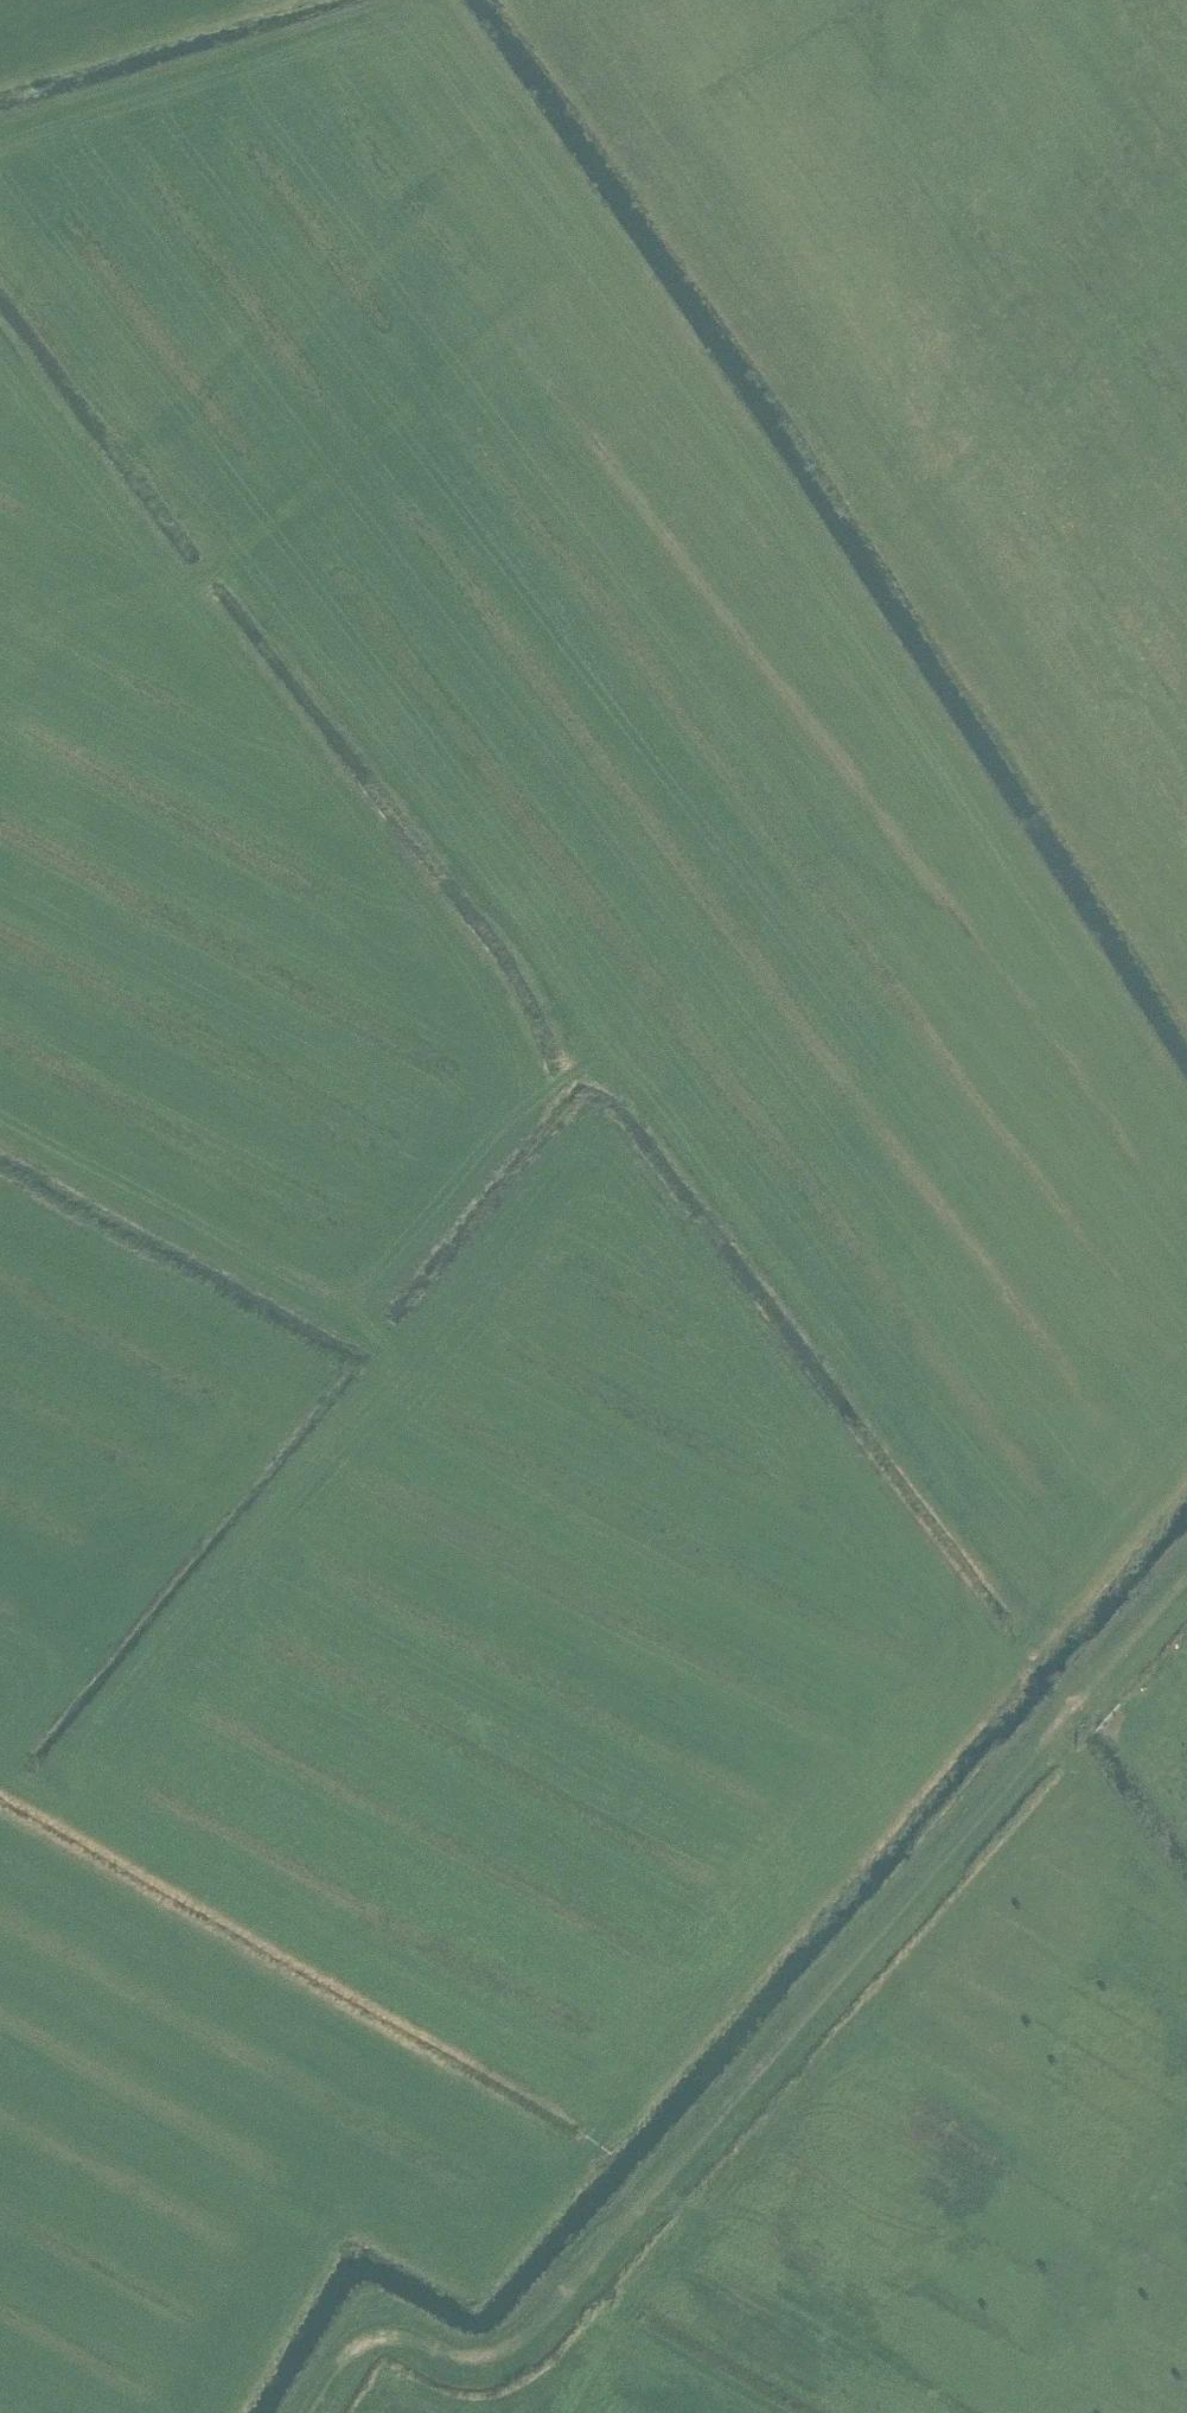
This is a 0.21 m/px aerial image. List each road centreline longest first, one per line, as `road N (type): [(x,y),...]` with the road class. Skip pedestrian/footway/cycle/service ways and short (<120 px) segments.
road 1 (track): [(318,2412),(356,2352),(384,2342),(474,2360),(524,2346),(1186,1582)]
road 2 (track): [(0,1133),(372,1337)]

